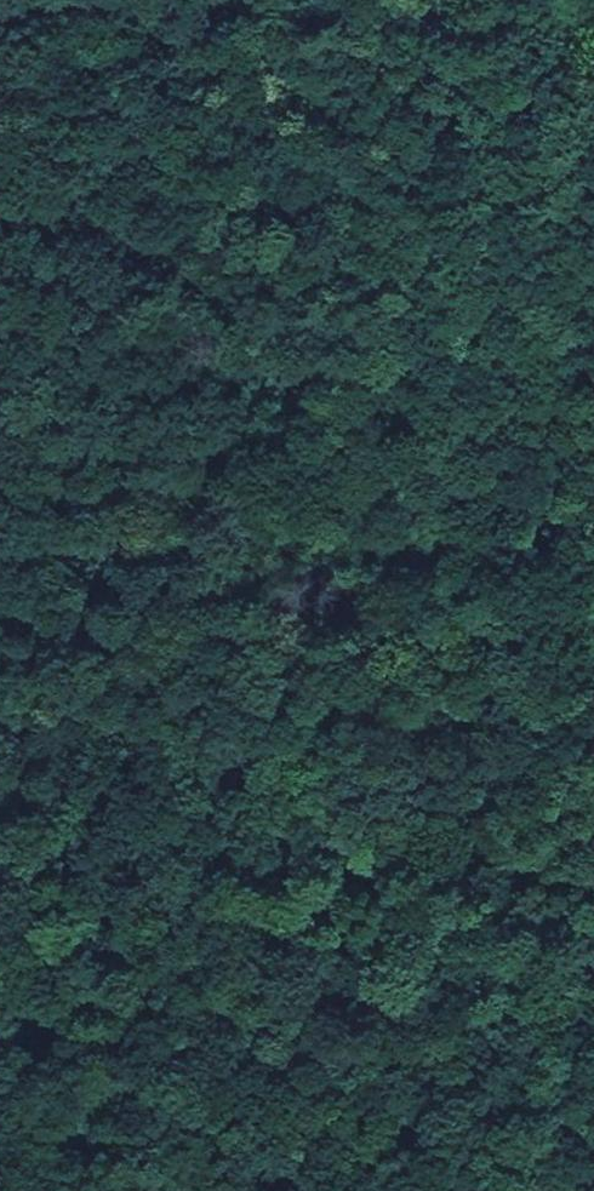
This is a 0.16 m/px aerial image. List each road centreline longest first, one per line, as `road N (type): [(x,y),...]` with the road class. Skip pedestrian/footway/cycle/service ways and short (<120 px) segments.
road 1 (track): [(169,1190),(314,738),(413,304),(436,143),(424,0)]
road 2 (track): [(429,0),(593,620)]
road 3 (track): [(593,994),(566,1055),(544,1190)]

